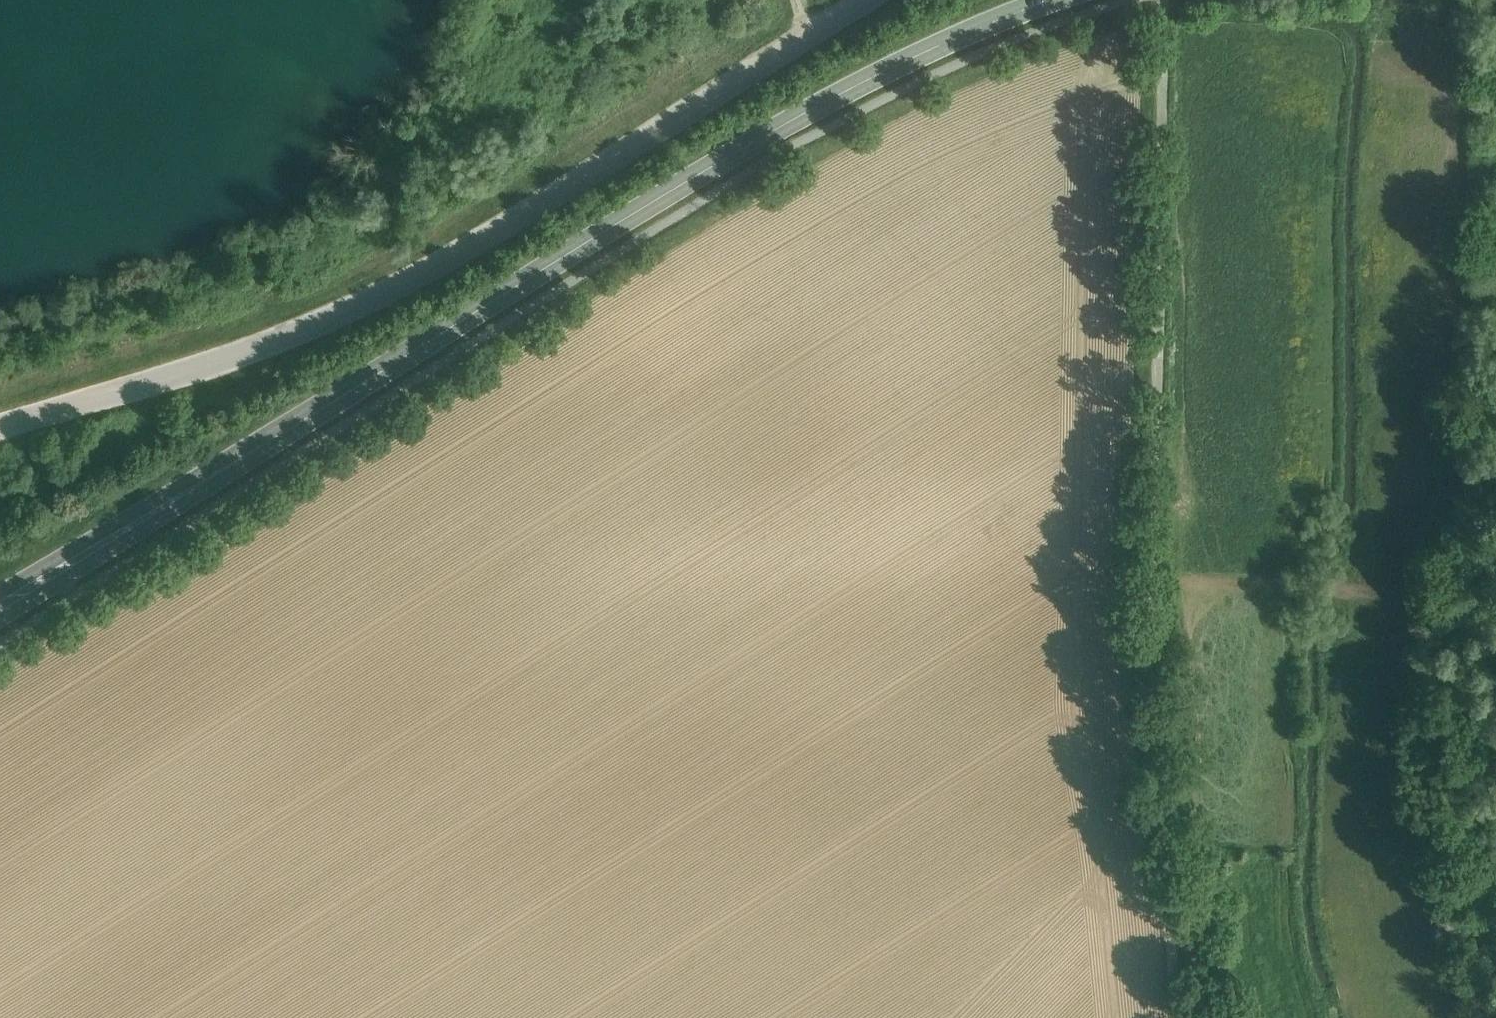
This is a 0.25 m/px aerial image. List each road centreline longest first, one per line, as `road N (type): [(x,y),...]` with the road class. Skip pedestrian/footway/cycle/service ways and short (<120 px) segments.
road 1 (tertiary): [(0,605),(894,62),(1046,0)]
road 2 (track): [(1175,0),(1166,46),(1145,602),(1193,1017)]

